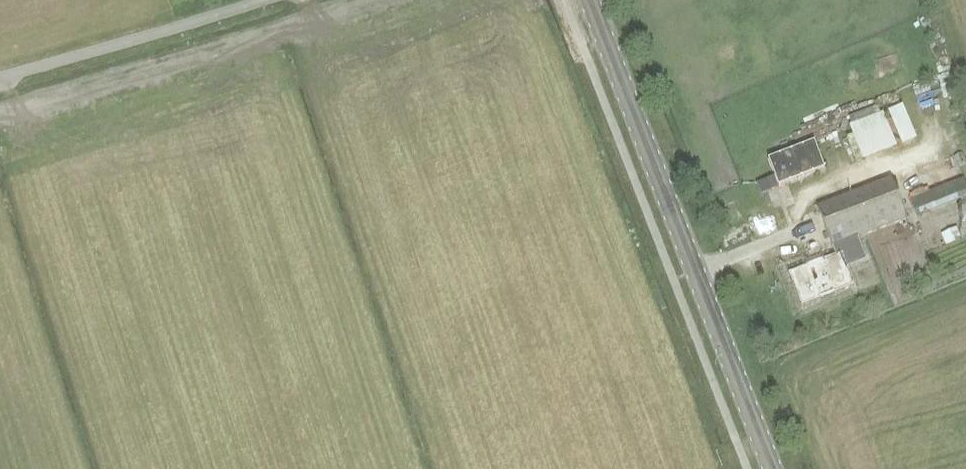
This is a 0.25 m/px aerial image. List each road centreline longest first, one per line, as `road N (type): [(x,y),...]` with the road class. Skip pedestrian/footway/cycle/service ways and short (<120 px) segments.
road 1 (tertiary): [(776,468),(587,0)]

